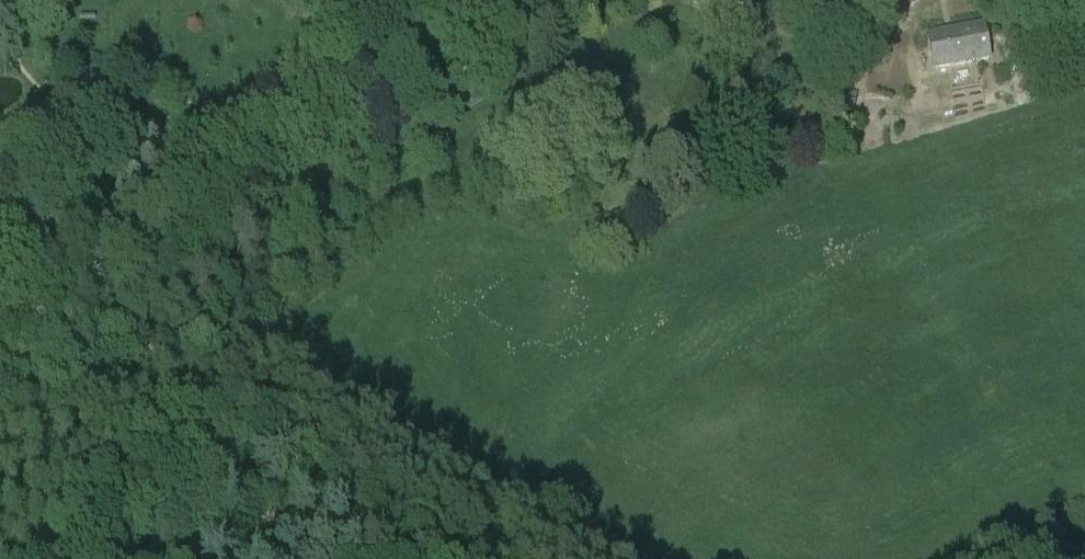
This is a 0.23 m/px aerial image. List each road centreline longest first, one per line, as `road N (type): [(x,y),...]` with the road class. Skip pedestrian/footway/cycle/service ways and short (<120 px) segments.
road 1 (track): [(0,240),(506,558)]

